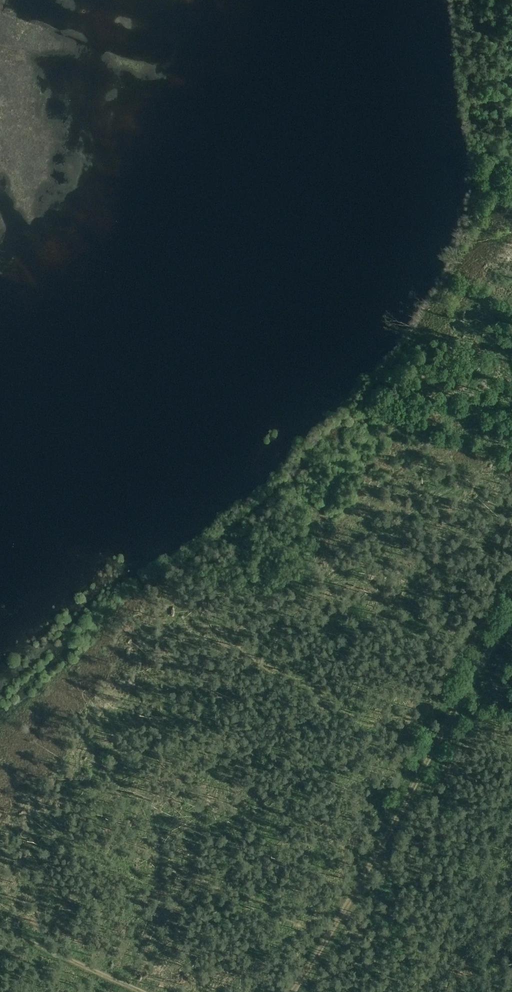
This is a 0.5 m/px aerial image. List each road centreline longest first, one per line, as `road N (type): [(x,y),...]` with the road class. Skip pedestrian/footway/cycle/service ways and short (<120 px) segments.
road 1 (track): [(511,602),(288,991)]
road 2 (track): [(0,920),(159,991)]

